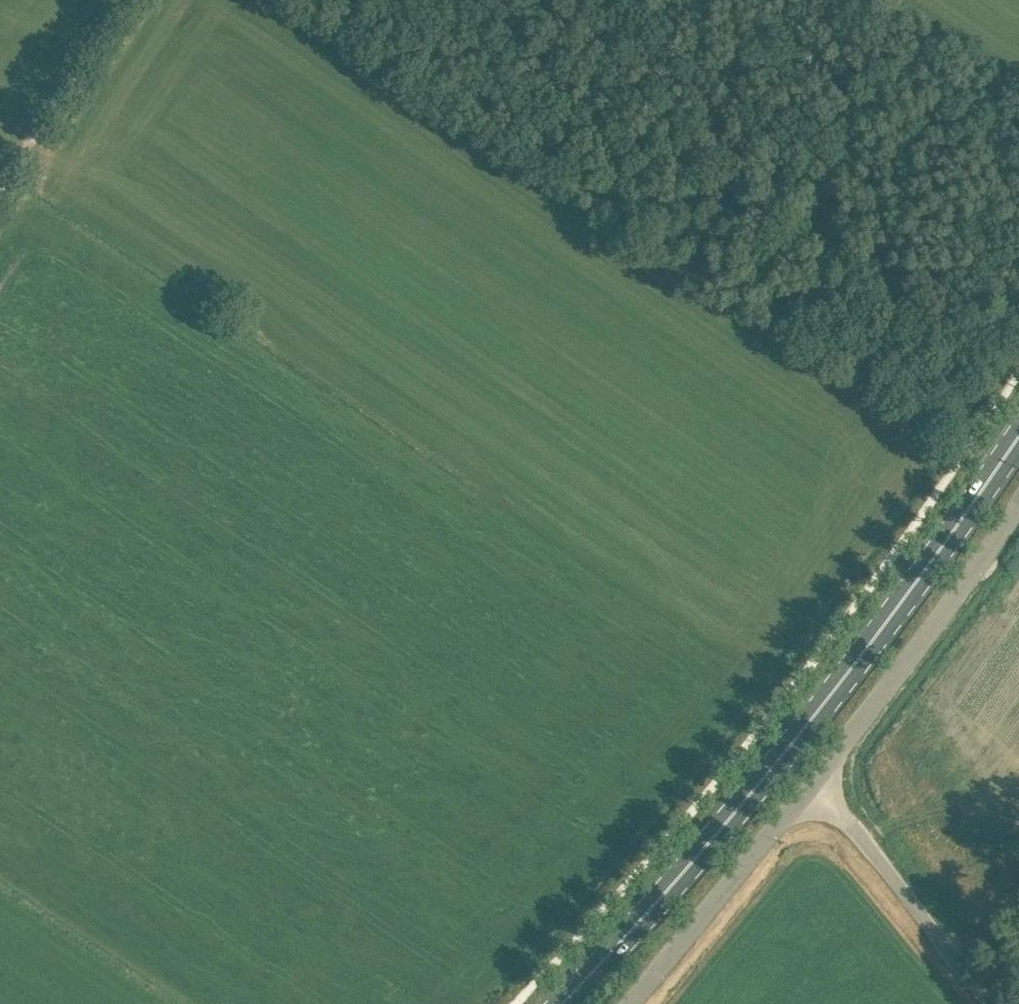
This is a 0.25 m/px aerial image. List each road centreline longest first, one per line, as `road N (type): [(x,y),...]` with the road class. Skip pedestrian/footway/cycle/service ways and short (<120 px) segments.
road 1 (primary): [(570,1003),(783,764),(1018,436)]
road 2 (unclassified): [(821,794),(1018,507)]
road 3 (unclassified): [(638,1003),(821,794)]
road 4 (unclassified): [(987,1003),(821,794)]

